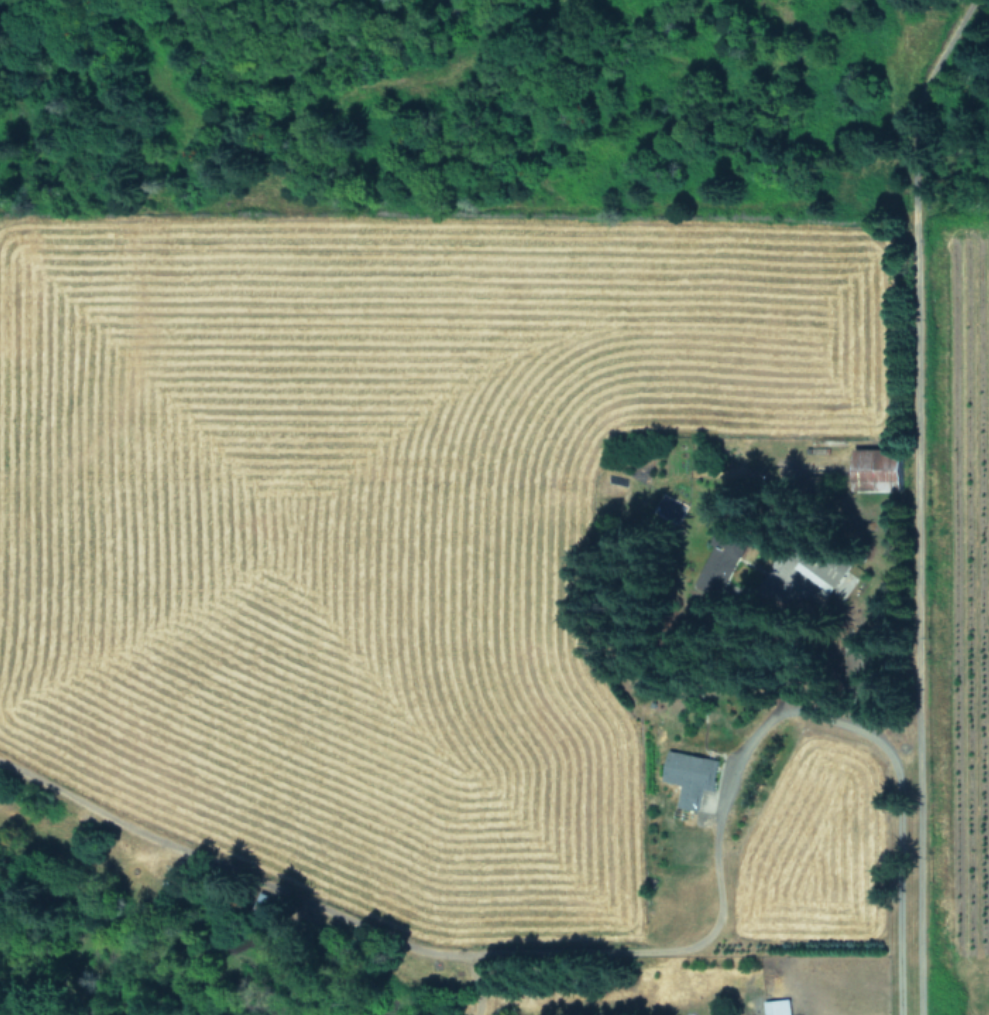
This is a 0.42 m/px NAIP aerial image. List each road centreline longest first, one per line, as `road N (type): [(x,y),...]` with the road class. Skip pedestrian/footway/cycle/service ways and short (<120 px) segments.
road 1 (residential): [(919,1014),(923,121),(935,70),(977,0)]

